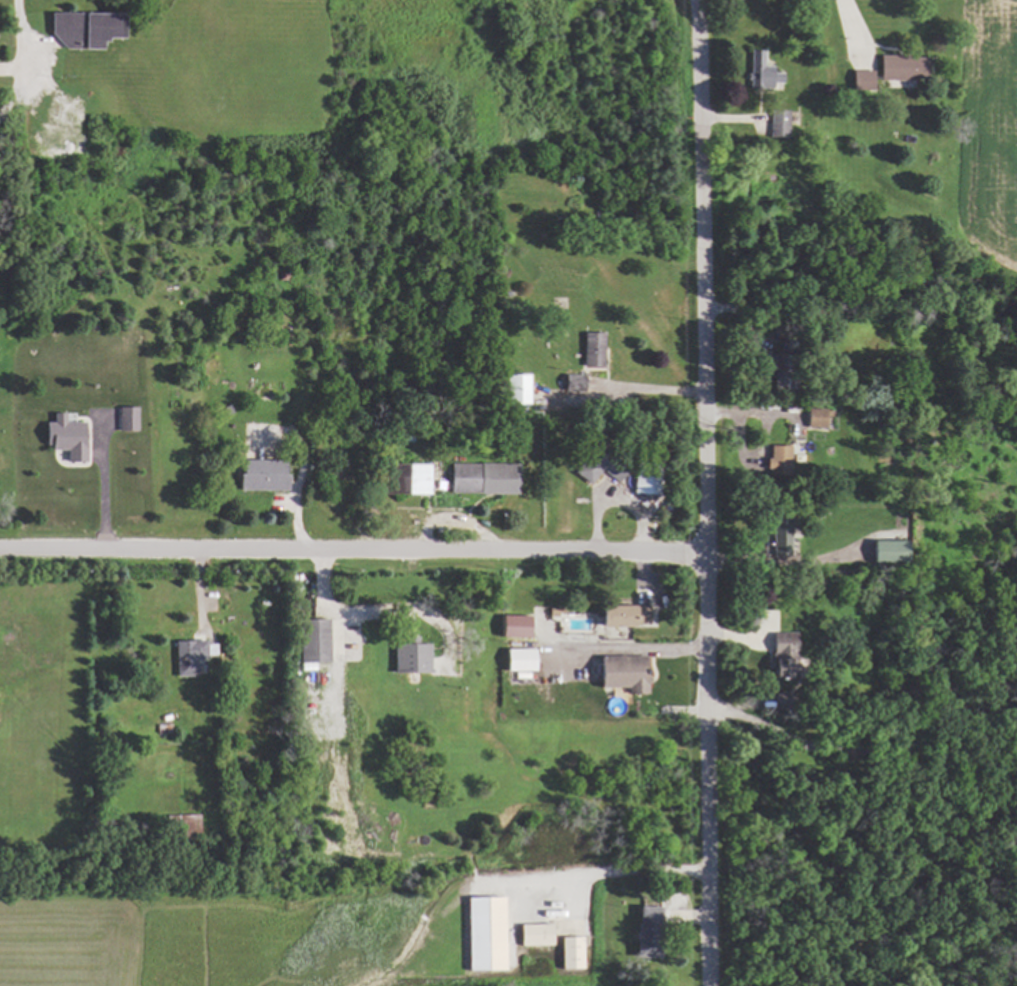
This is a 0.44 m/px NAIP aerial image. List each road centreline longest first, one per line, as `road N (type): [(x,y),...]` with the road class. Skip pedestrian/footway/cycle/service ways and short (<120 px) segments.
road 1 (residential): [(700,0),(706,985)]
road 2 (residential): [(703,554),(0,553)]

